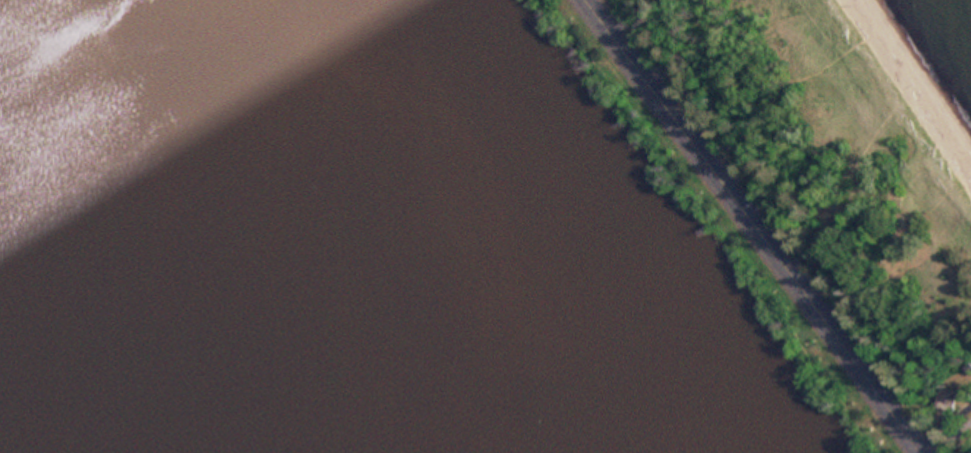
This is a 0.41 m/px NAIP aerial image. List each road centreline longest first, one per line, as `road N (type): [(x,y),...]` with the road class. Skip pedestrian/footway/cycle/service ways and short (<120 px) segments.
road 1 (tertiary): [(583,0),(919,452)]

